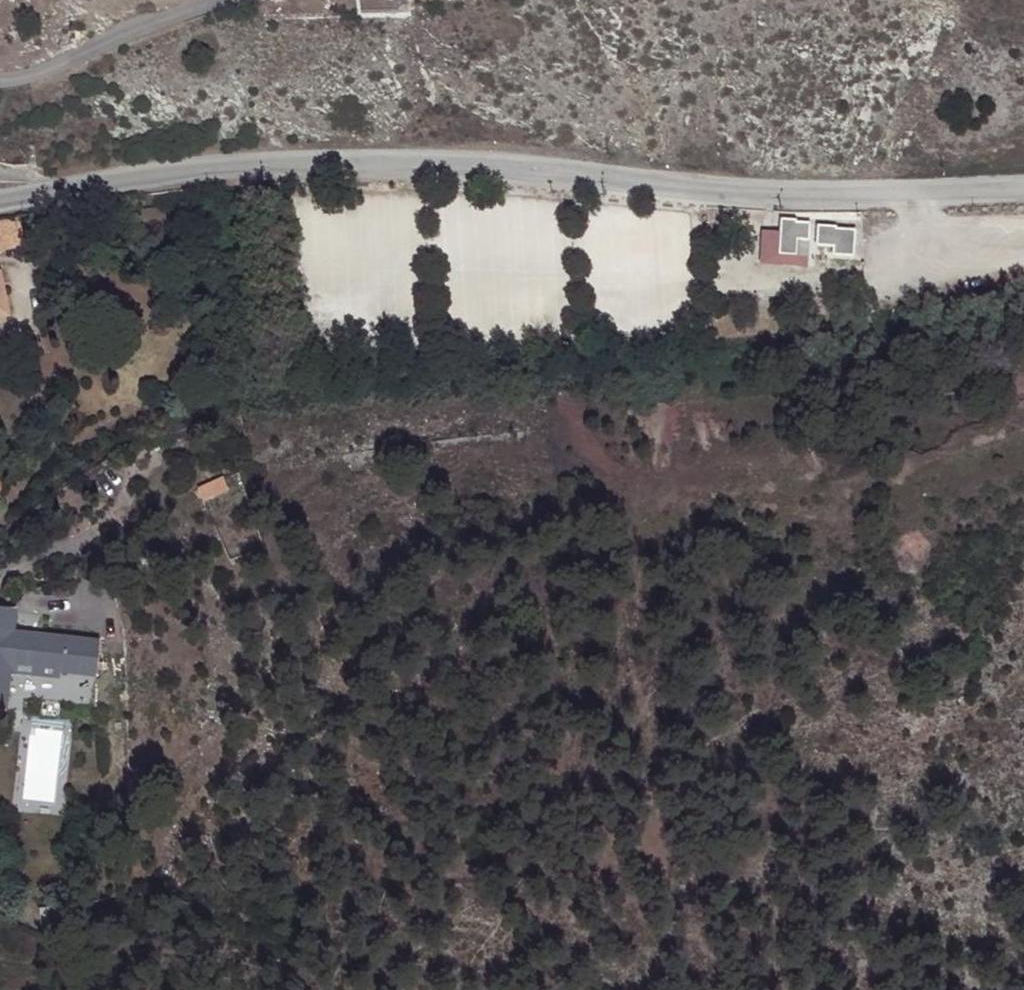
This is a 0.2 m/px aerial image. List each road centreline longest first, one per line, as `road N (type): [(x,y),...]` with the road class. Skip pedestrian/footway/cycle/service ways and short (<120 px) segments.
road 1 (unclassified): [(1023,188),(761,193),(425,160),(207,166),(0,197)]

